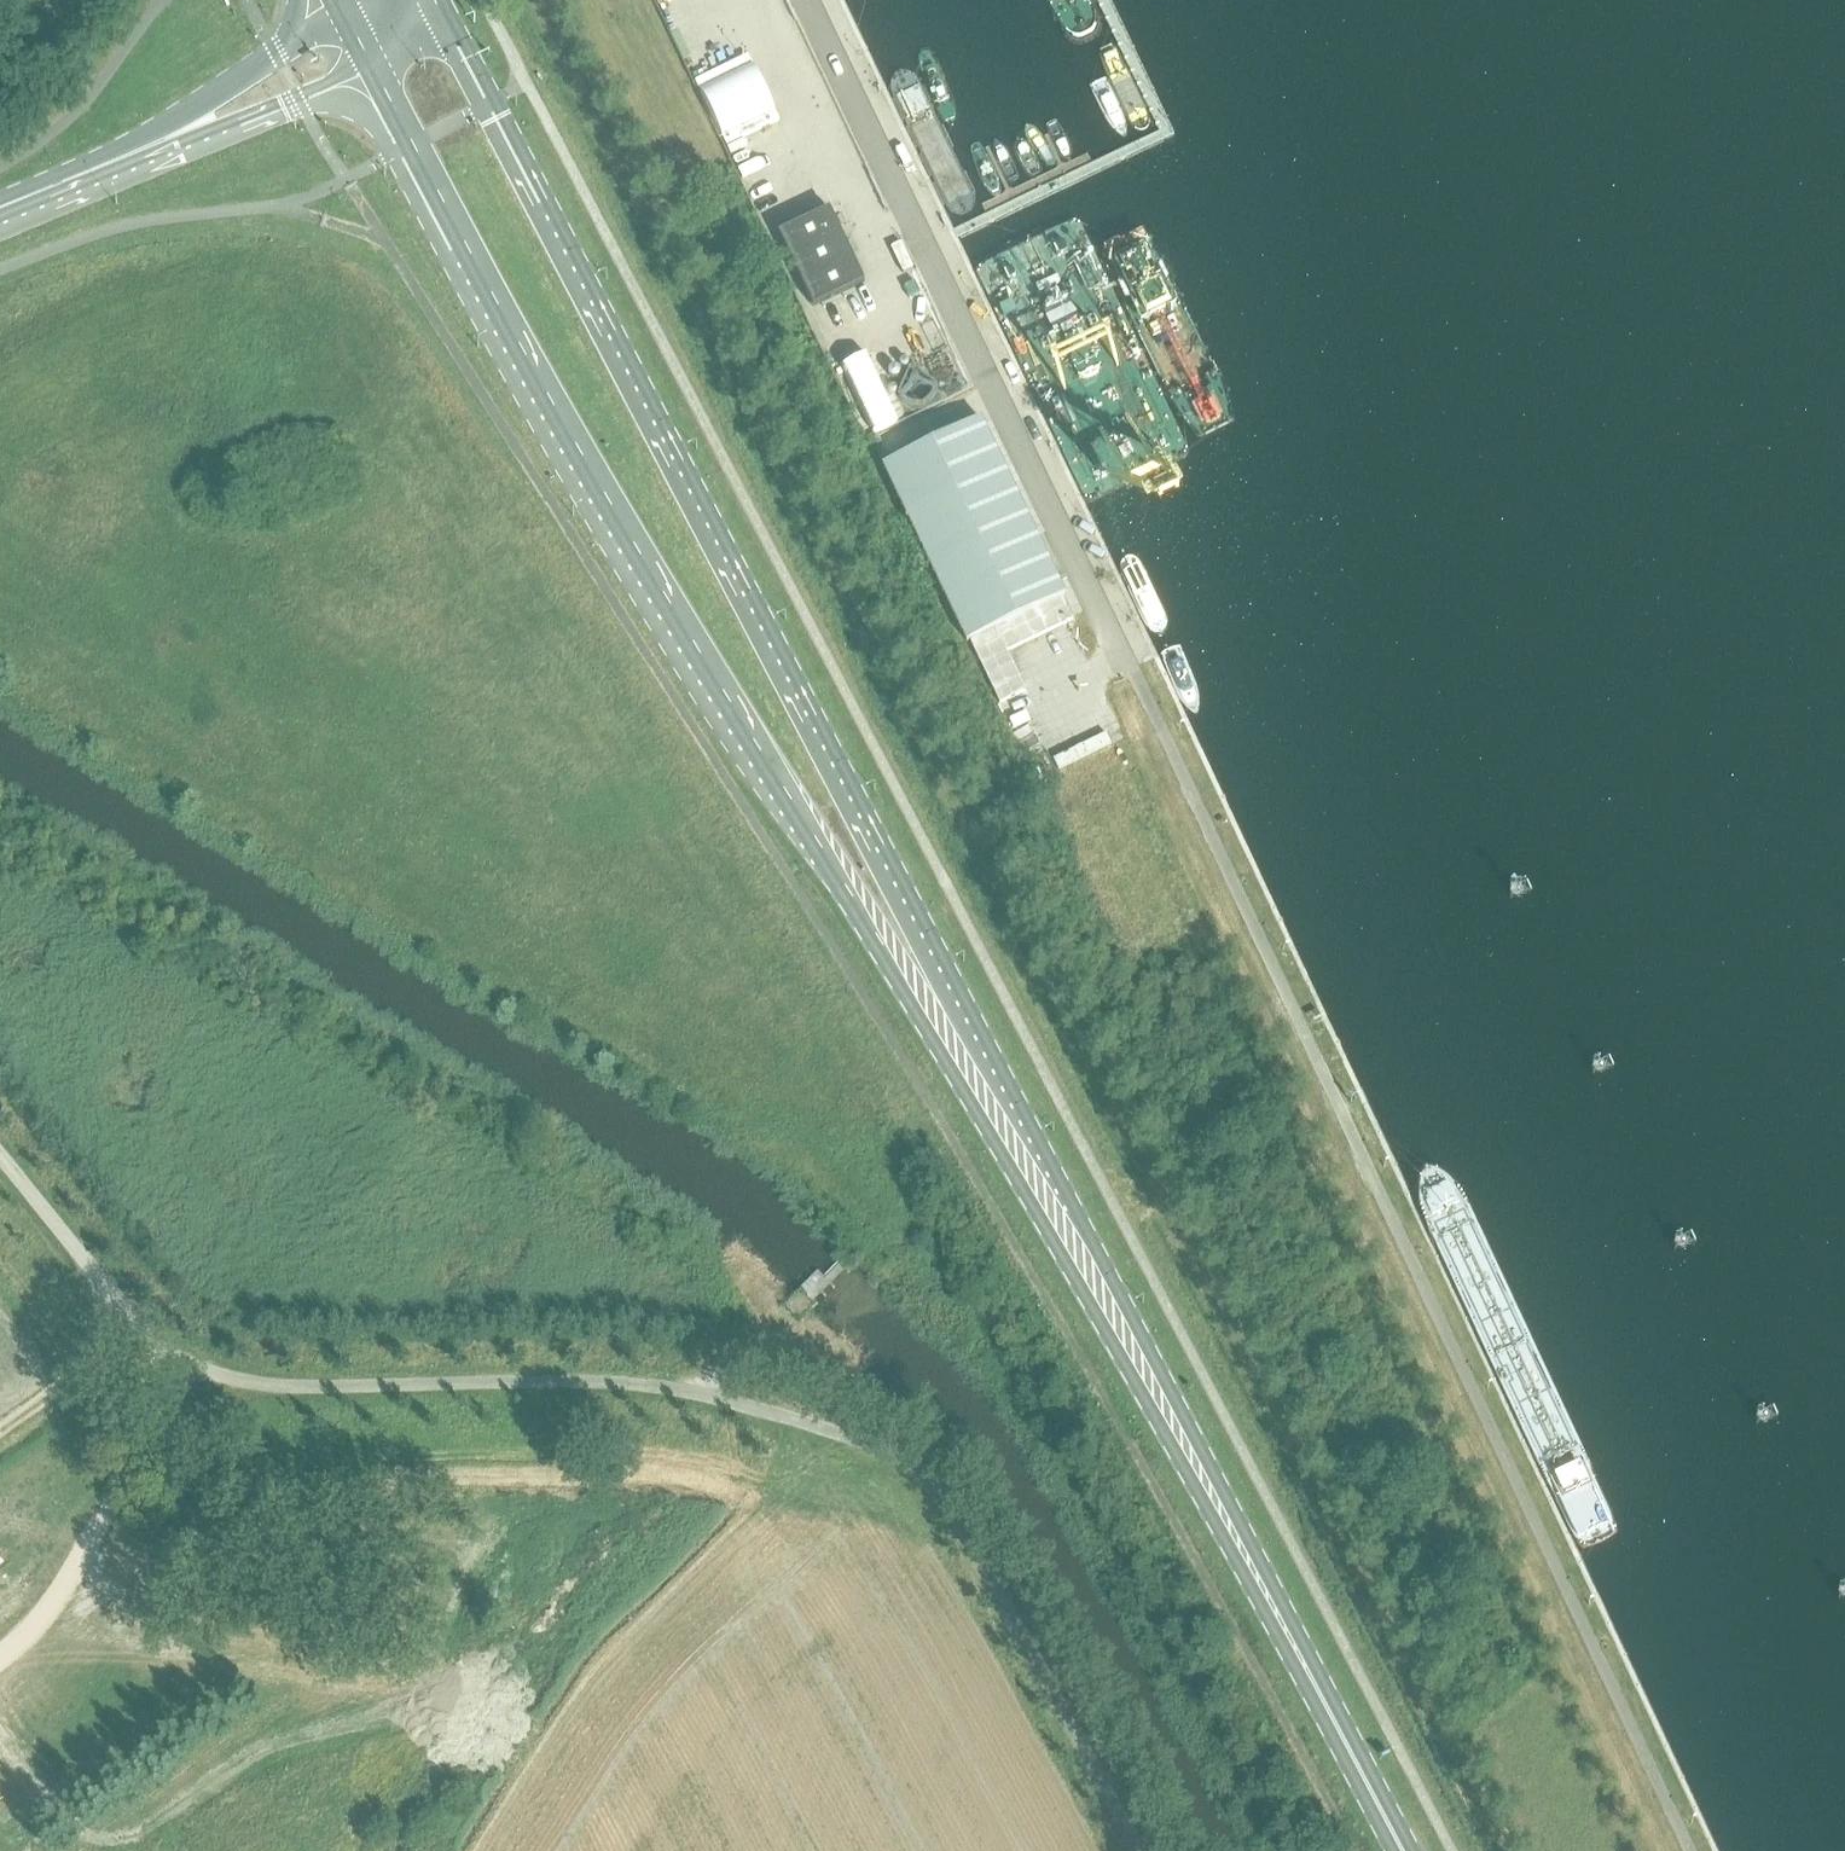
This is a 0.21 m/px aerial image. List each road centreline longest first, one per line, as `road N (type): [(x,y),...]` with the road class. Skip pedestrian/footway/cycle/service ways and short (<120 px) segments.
road 1 (unclassified): [(1134,1850),(940,1494),(897,1455),(699,1390),(597,1380),(292,1386),(224,1377),(153,1347),(0,1159)]
road 2 (primary): [(1032,1178),(855,797),(438,8)]
road 3 (primary): [(366,65),(466,255),(799,824),(1032,1178)]
road 4 (residential): [(805,0),(1260,944)]
road 5 (primary): [(1397,1850),(1032,1178)]
road 6 (secondary): [(345,20),(220,91),(174,137)]
road 7 (secondary): [(174,137),(241,125),(366,65)]
road 8 (secondary): [(0,212),(174,137)]

